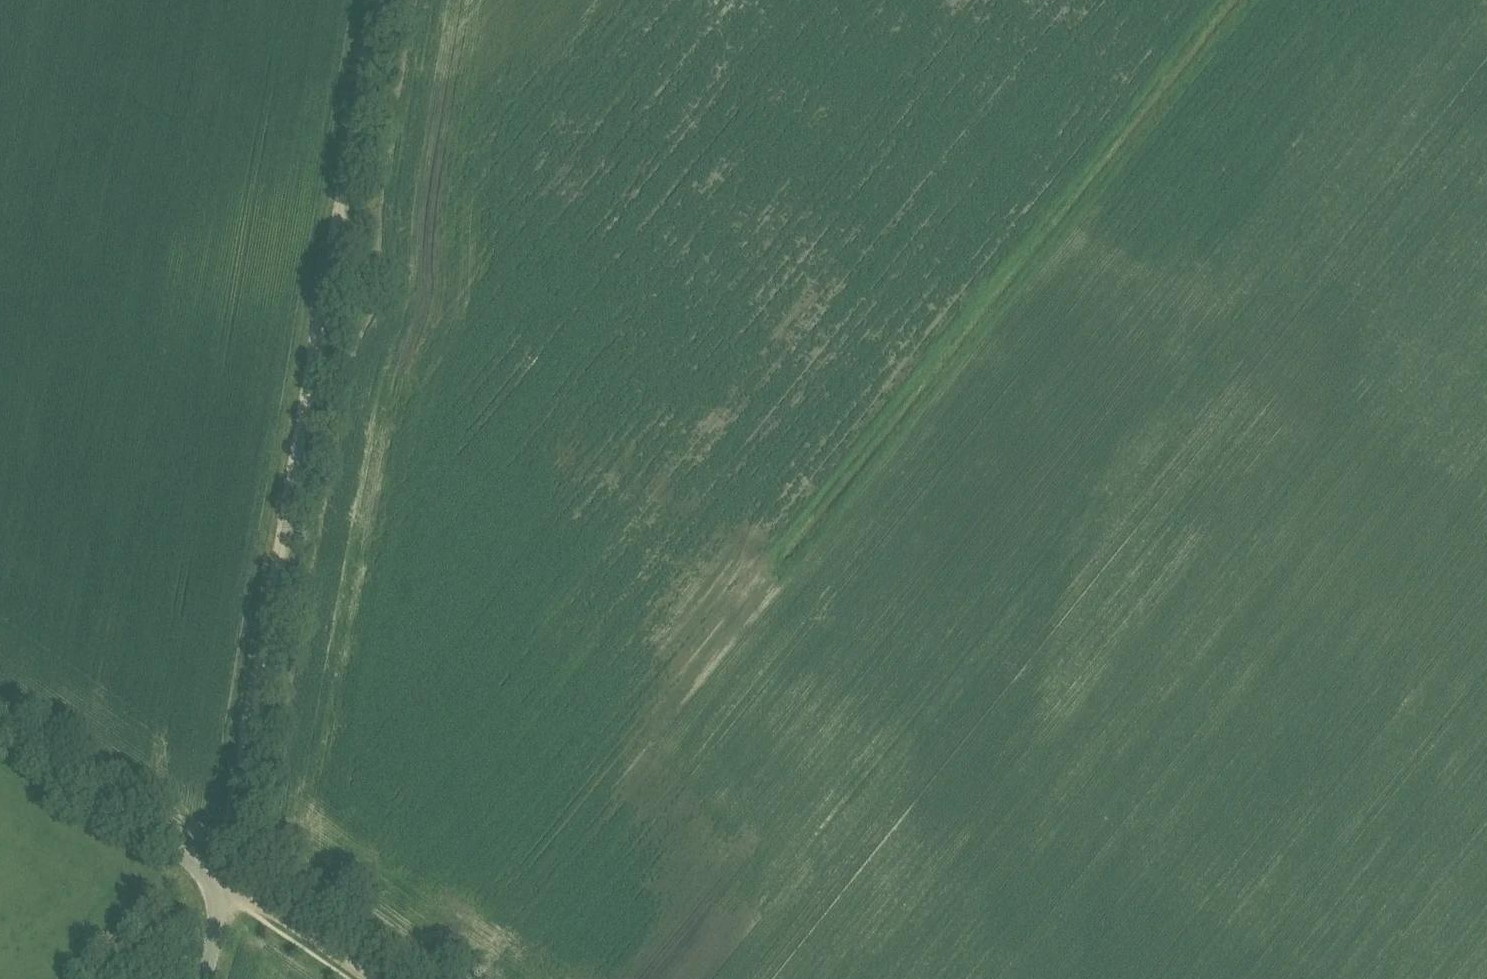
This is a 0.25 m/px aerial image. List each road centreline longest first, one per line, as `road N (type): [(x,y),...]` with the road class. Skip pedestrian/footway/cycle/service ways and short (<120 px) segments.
road 1 (track): [(364,978),(225,884),(308,330),(372,0)]
road 2 (unclassified): [(201,978),(225,884),(0,726)]

